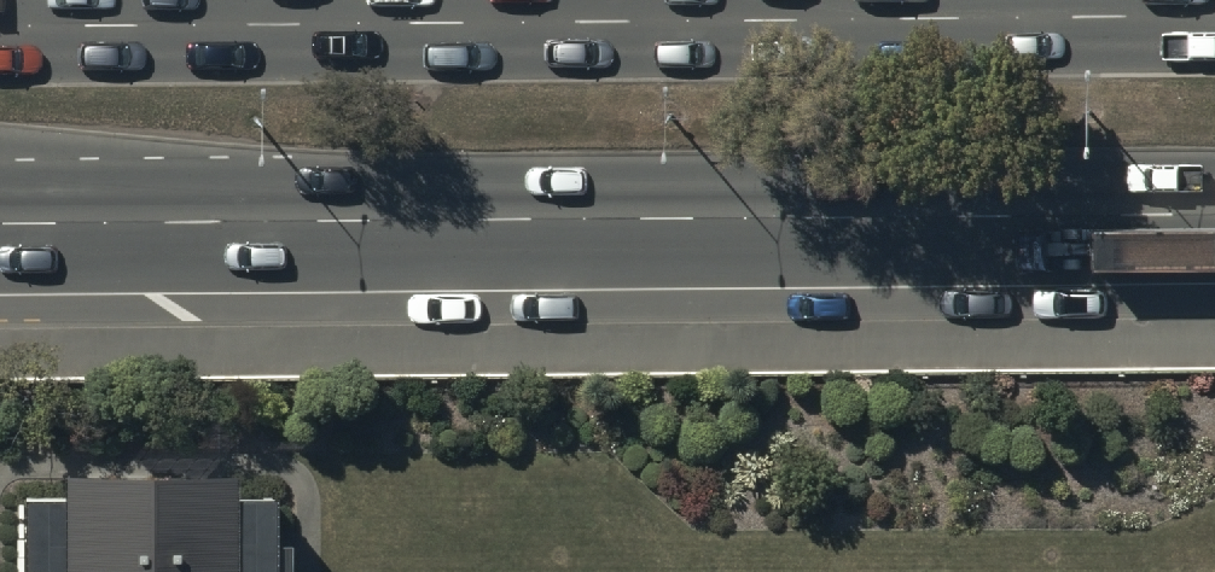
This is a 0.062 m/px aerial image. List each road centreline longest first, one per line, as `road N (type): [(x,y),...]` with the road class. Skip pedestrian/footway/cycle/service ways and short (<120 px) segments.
road 1 (trunk): [(1214,215),(0,226)]
road 2 (trunk): [(0,30),(638,26)]
road 3 (trunk): [(638,26),(1214,21)]

